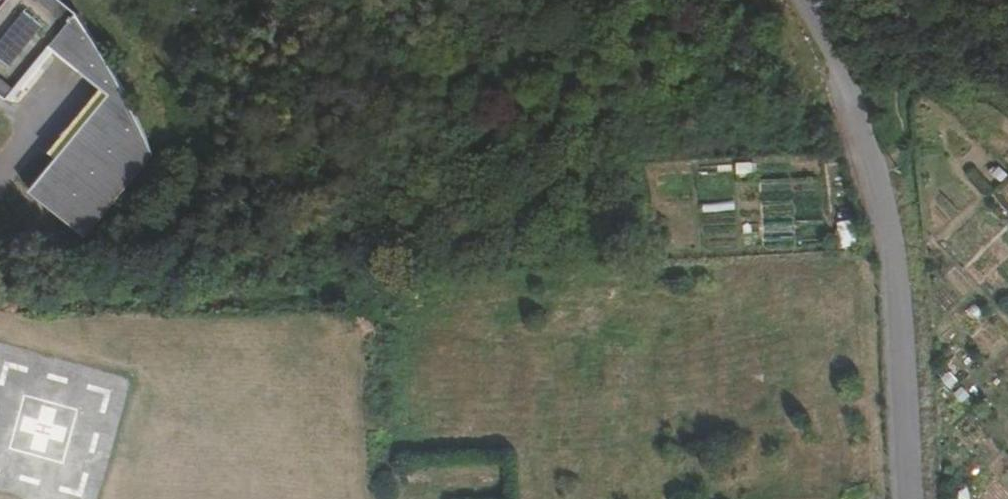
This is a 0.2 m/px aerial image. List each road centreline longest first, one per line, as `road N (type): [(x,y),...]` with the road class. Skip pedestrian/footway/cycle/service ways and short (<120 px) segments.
road 1 (track): [(901,265),(381,305),(387,498)]
road 2 (unclassified): [(910,498),(901,265),(870,128),(803,0)]
road 3 (track): [(891,0),(915,77),(878,163)]

